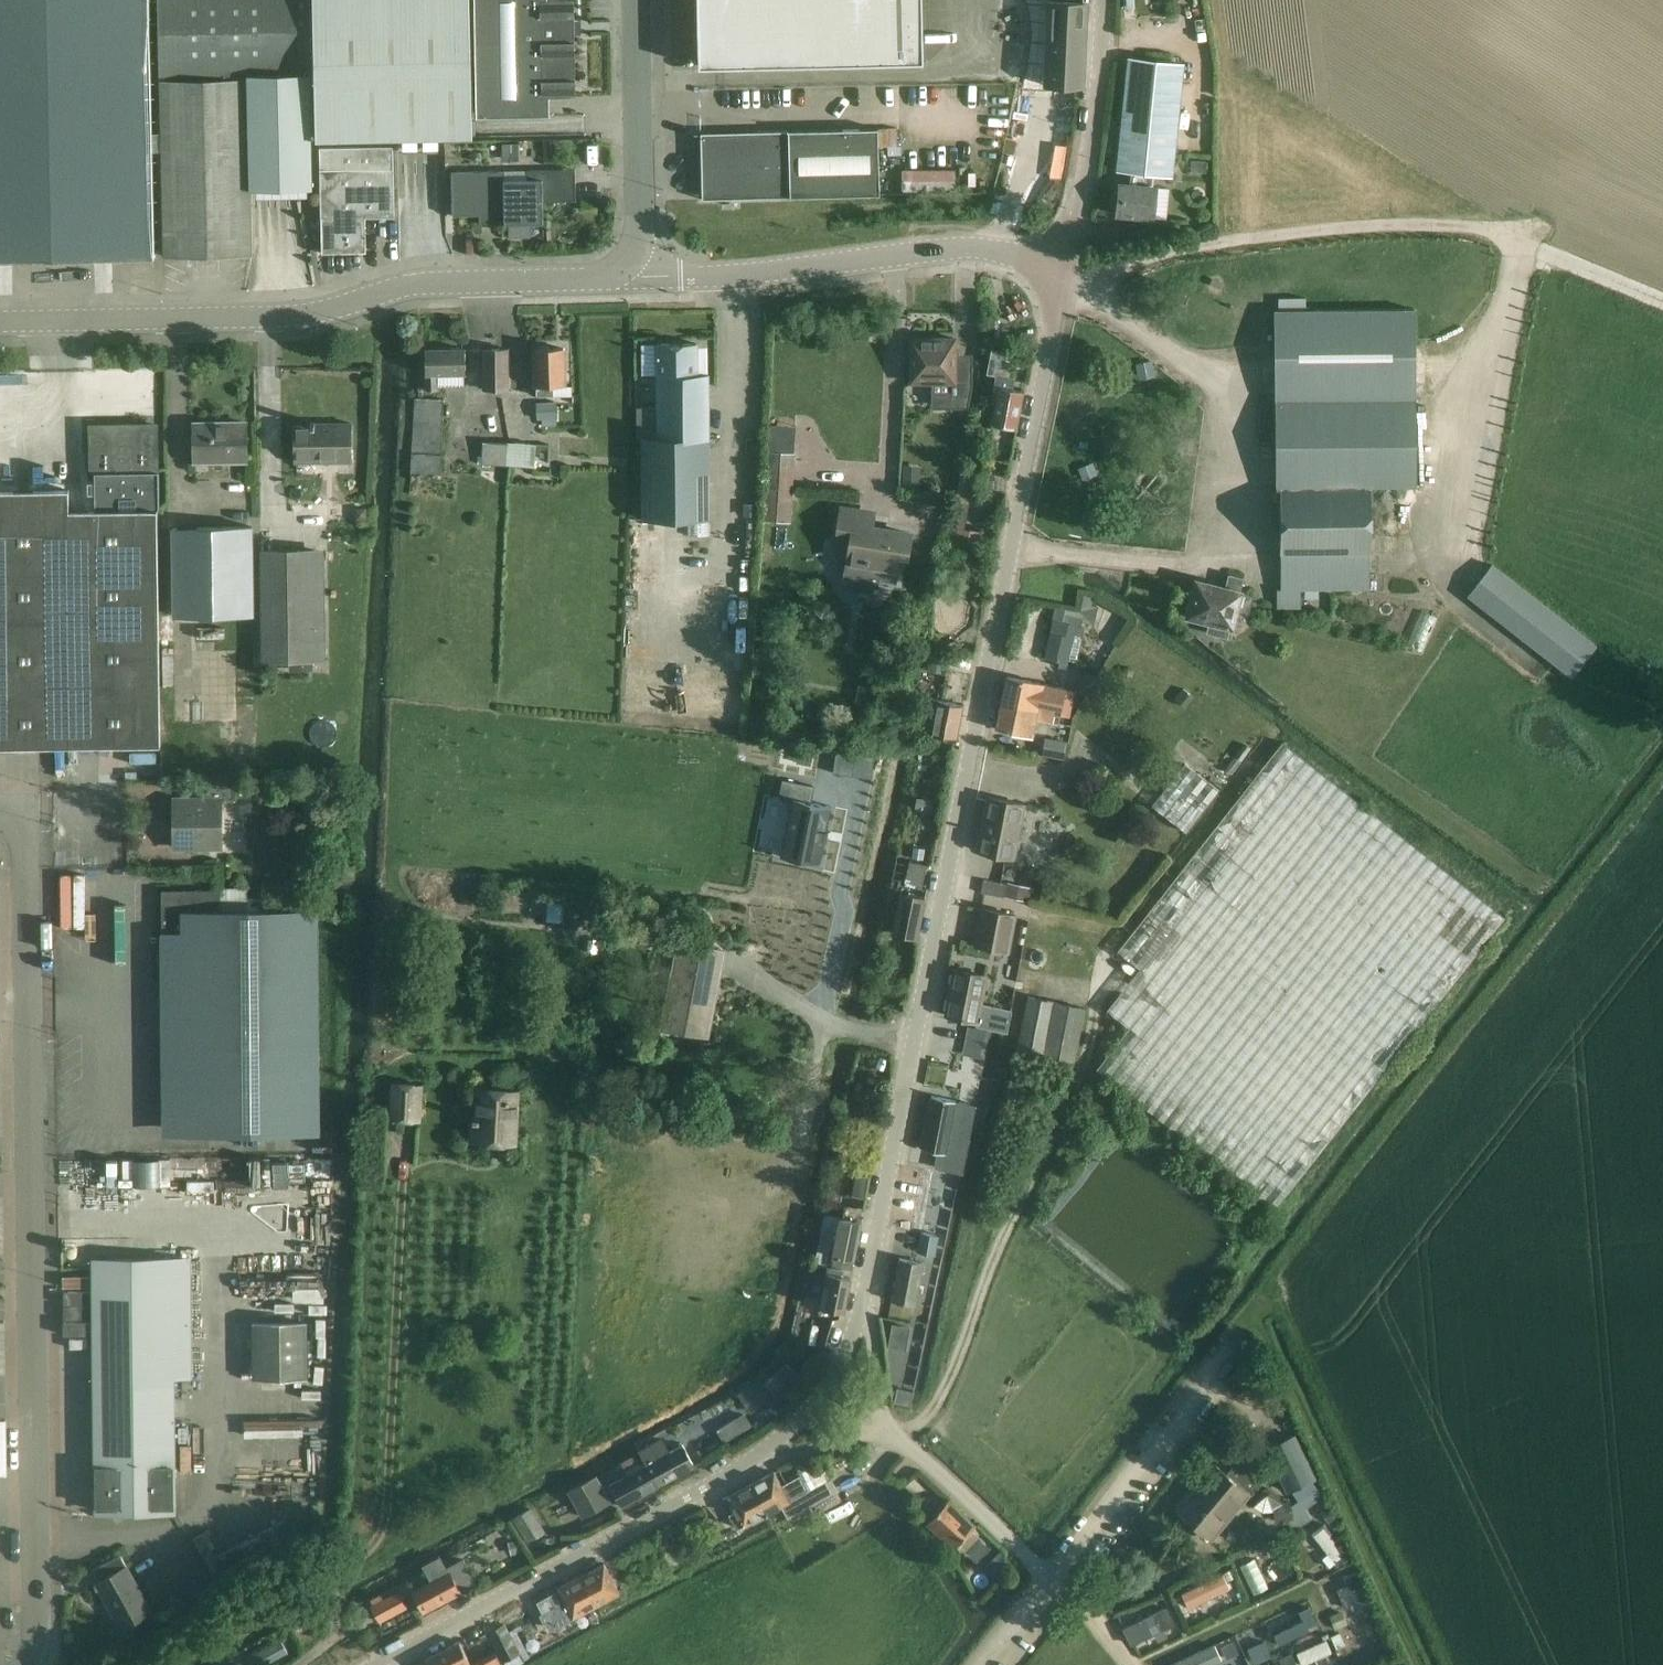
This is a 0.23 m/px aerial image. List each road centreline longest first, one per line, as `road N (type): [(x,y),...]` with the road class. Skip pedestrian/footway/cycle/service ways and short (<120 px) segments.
road 1 (track): [(1011,549),(1201,567),(1222,383),(1110,310),(1066,266),(1289,233),(1462,226),(1509,237),(1662,303)]
road 2 (residential): [(860,1308),(1066,266)]
road 3 (residential): [(26,1664),(37,1618),(25,808),(0,809)]
road 4 (unclassified): [(0,322),(278,317),(421,283),(639,278)]
road 5 (track): [(1540,668),(1457,600),(1443,562),(1477,387),(1502,323),(1519,242)]
road 6 (residential): [(377,1664),(759,1454)]
road 7 (track): [(405,1141),(388,1506),(382,1533),(353,1561)]
road 8 (residential): [(639,278),(960,247),(1066,266)]
road 9 (unclassified): [(639,278),(636,0)]
road 10 (residential): [(1066,266),(1092,130),(1103,0)]
road 11 (residential): [(882,1422),(1051,1574)]
road 12 (residential): [(759,1454),(826,1386),(860,1308)]
road 13 (residential): [(759,1454),(882,1422)]

